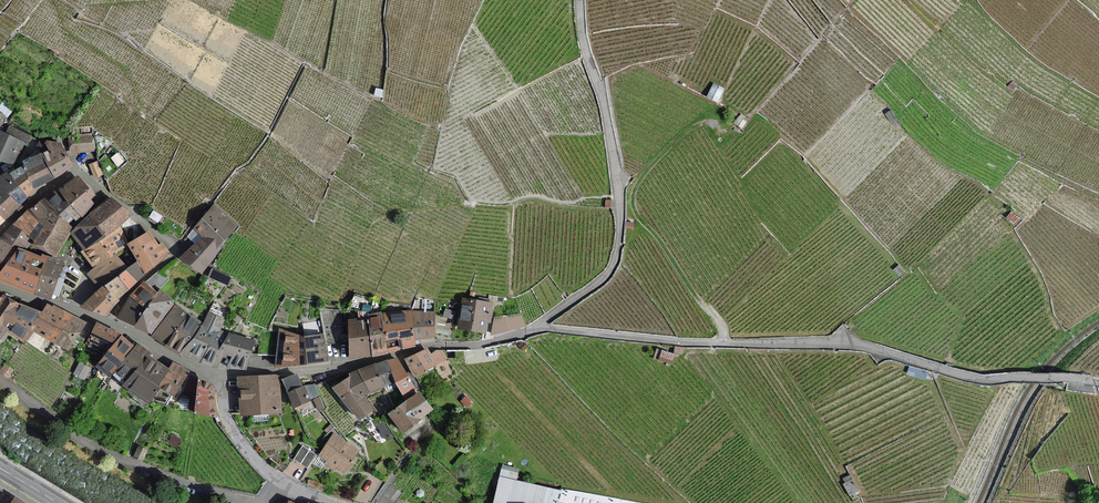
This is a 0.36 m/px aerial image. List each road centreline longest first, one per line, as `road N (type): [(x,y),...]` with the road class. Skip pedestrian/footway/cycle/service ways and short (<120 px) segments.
road 1 (residential): [(0,233),(77,173),(178,248),(107,321)]
road 2 (residential): [(222,376),(475,344),(540,324)]
road 3 (track): [(726,344),(717,318),(635,214),(633,199),(668,147),(691,128),(714,123)]
road 4 (residential): [(334,502),(280,481),(261,464),(227,418),(222,376)]
road 5 (residential): [(107,321),(222,376)]

